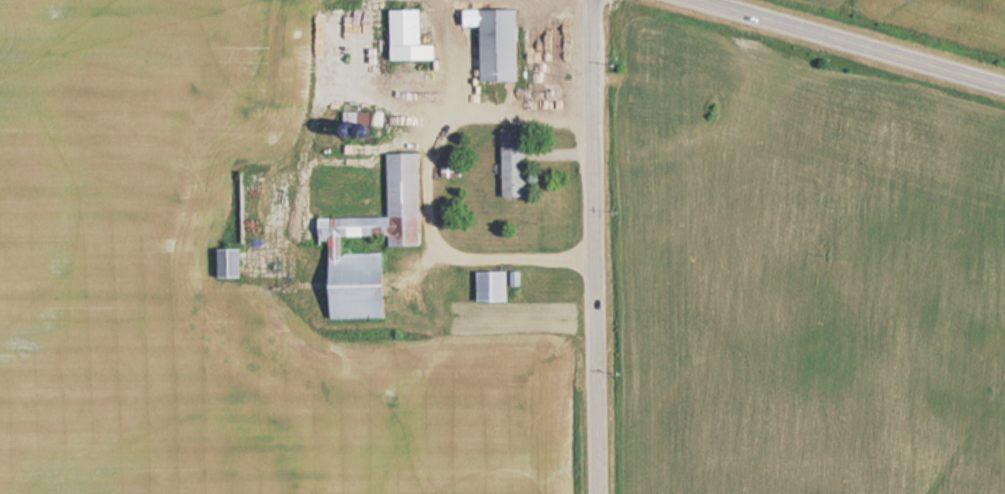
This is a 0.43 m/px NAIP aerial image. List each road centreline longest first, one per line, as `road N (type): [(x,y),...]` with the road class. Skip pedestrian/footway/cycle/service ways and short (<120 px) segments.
road 1 (residential): [(598,493),(591,0)]
road 2 (tertiary): [(1004,84),(700,0)]

